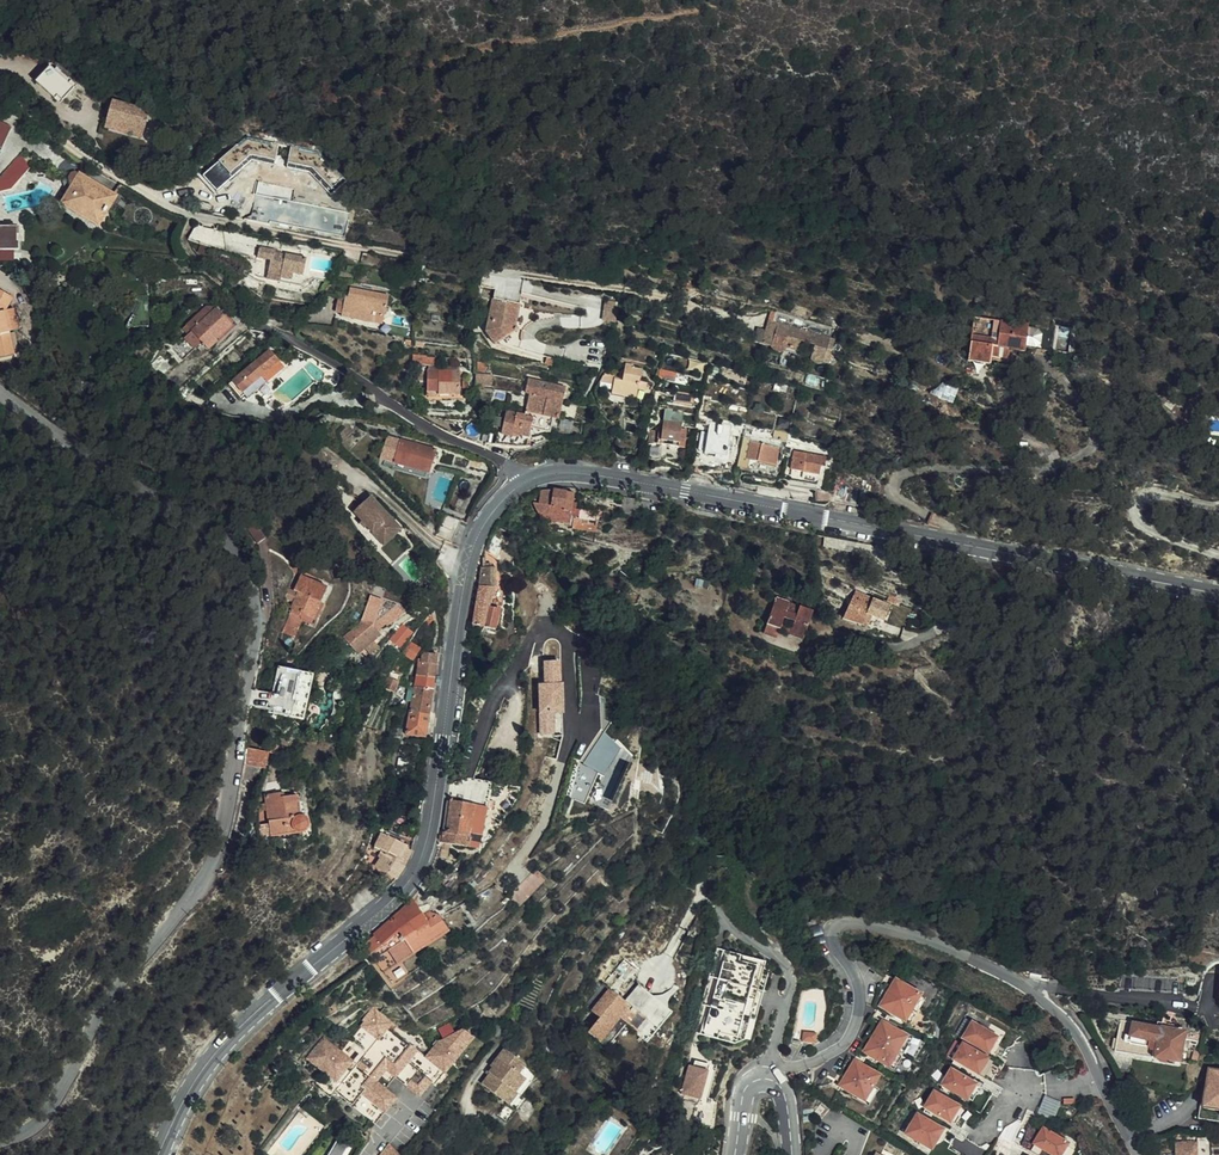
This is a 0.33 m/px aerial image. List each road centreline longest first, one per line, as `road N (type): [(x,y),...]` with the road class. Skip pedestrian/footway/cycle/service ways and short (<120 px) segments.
road 1 (secondary): [(158,1154),(191,1089),(234,1031),(400,894),(416,872),(429,835),(469,563),(481,531),(522,483),(546,473),(603,474),(1218,592)]
road 2 (unclassified): [(0,1142),(39,1122),(120,986),(210,866),(256,626),(247,565),(225,535),(0,387)]
road 3 (residential): [(771,1077),(849,1037),(860,994),(832,933),(840,923),(862,924),(1004,974),(1059,1006),(1140,1154)]
road 4 (residential): [(1218,556),(1150,532),(1137,520),(1136,505),(1155,493),(1218,506)]

